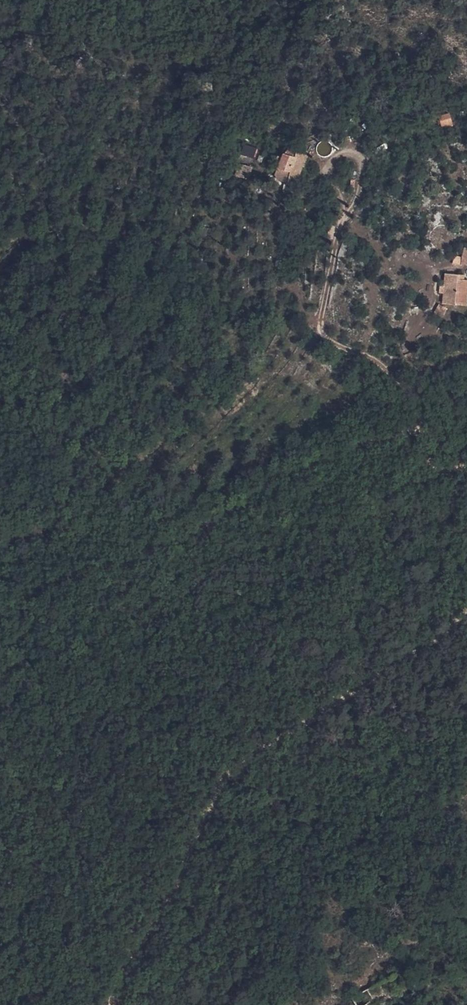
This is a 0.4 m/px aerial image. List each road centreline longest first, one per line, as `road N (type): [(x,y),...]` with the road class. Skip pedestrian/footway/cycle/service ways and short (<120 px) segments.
road 1 (track): [(466,600),(215,767),(171,903),(108,981),(126,1004)]
road 2 (track): [(0,613),(151,544),(296,459),(420,422),(418,385),(434,359),(466,352)]

